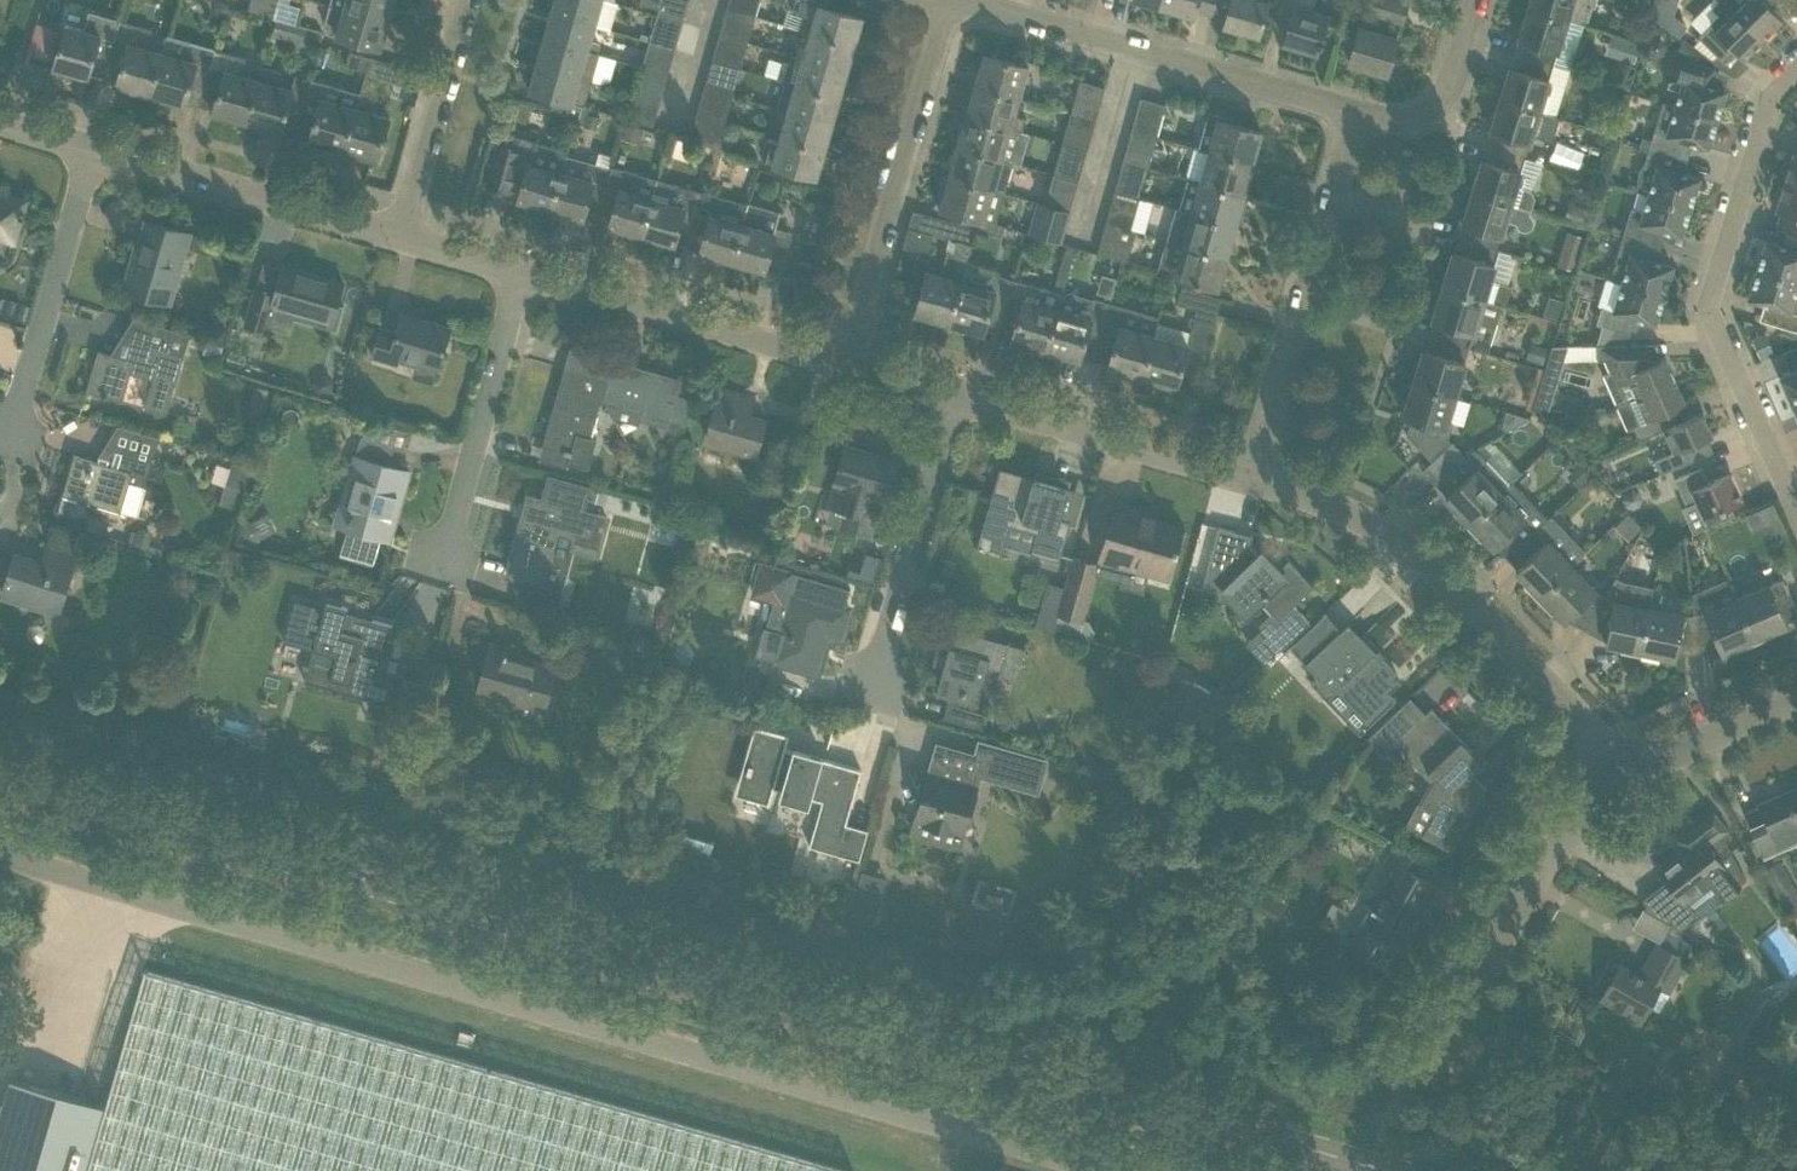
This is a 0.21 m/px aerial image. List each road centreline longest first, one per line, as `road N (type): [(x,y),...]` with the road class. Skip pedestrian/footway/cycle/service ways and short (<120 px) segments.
road 1 (secondary): [(1388,1170),(0,776)]
road 2 (unclassified): [(0,850),(1098,1170)]
road 3 (residential): [(1625,780),(1412,555),(1346,515),(1248,478)]
road 4 (residential): [(1796,513),(1731,371),(1720,306),(1773,107),(1796,81)]
road 5 (residential): [(958,3),(1354,116)]
road 6 (residential): [(847,366),(958,3)]
road 7 (residential): [(1248,478),(1354,116)]
road 8 (residential): [(1411,1083),(1484,958),(1575,829),(1625,780)]
road 9 (residential): [(847,366),(515,270)]
road 10 (residential): [(401,238),(90,148)]
road 11 (residential): [(6,449),(90,148)]
road 12 (residential): [(873,698),(965,400)]
road 13 (residential): [(435,571),(515,270)]
road 14 (residential): [(1248,478),(965,400)]
road 15 (residential): [(401,238),(469,0)]
road 16 (residential): [(1354,116),(1393,125),(1436,98),(1471,0)]
road 17 (residential): [(1625,780),(1796,700)]
road 18 (residential): [(965,400),(847,366)]

